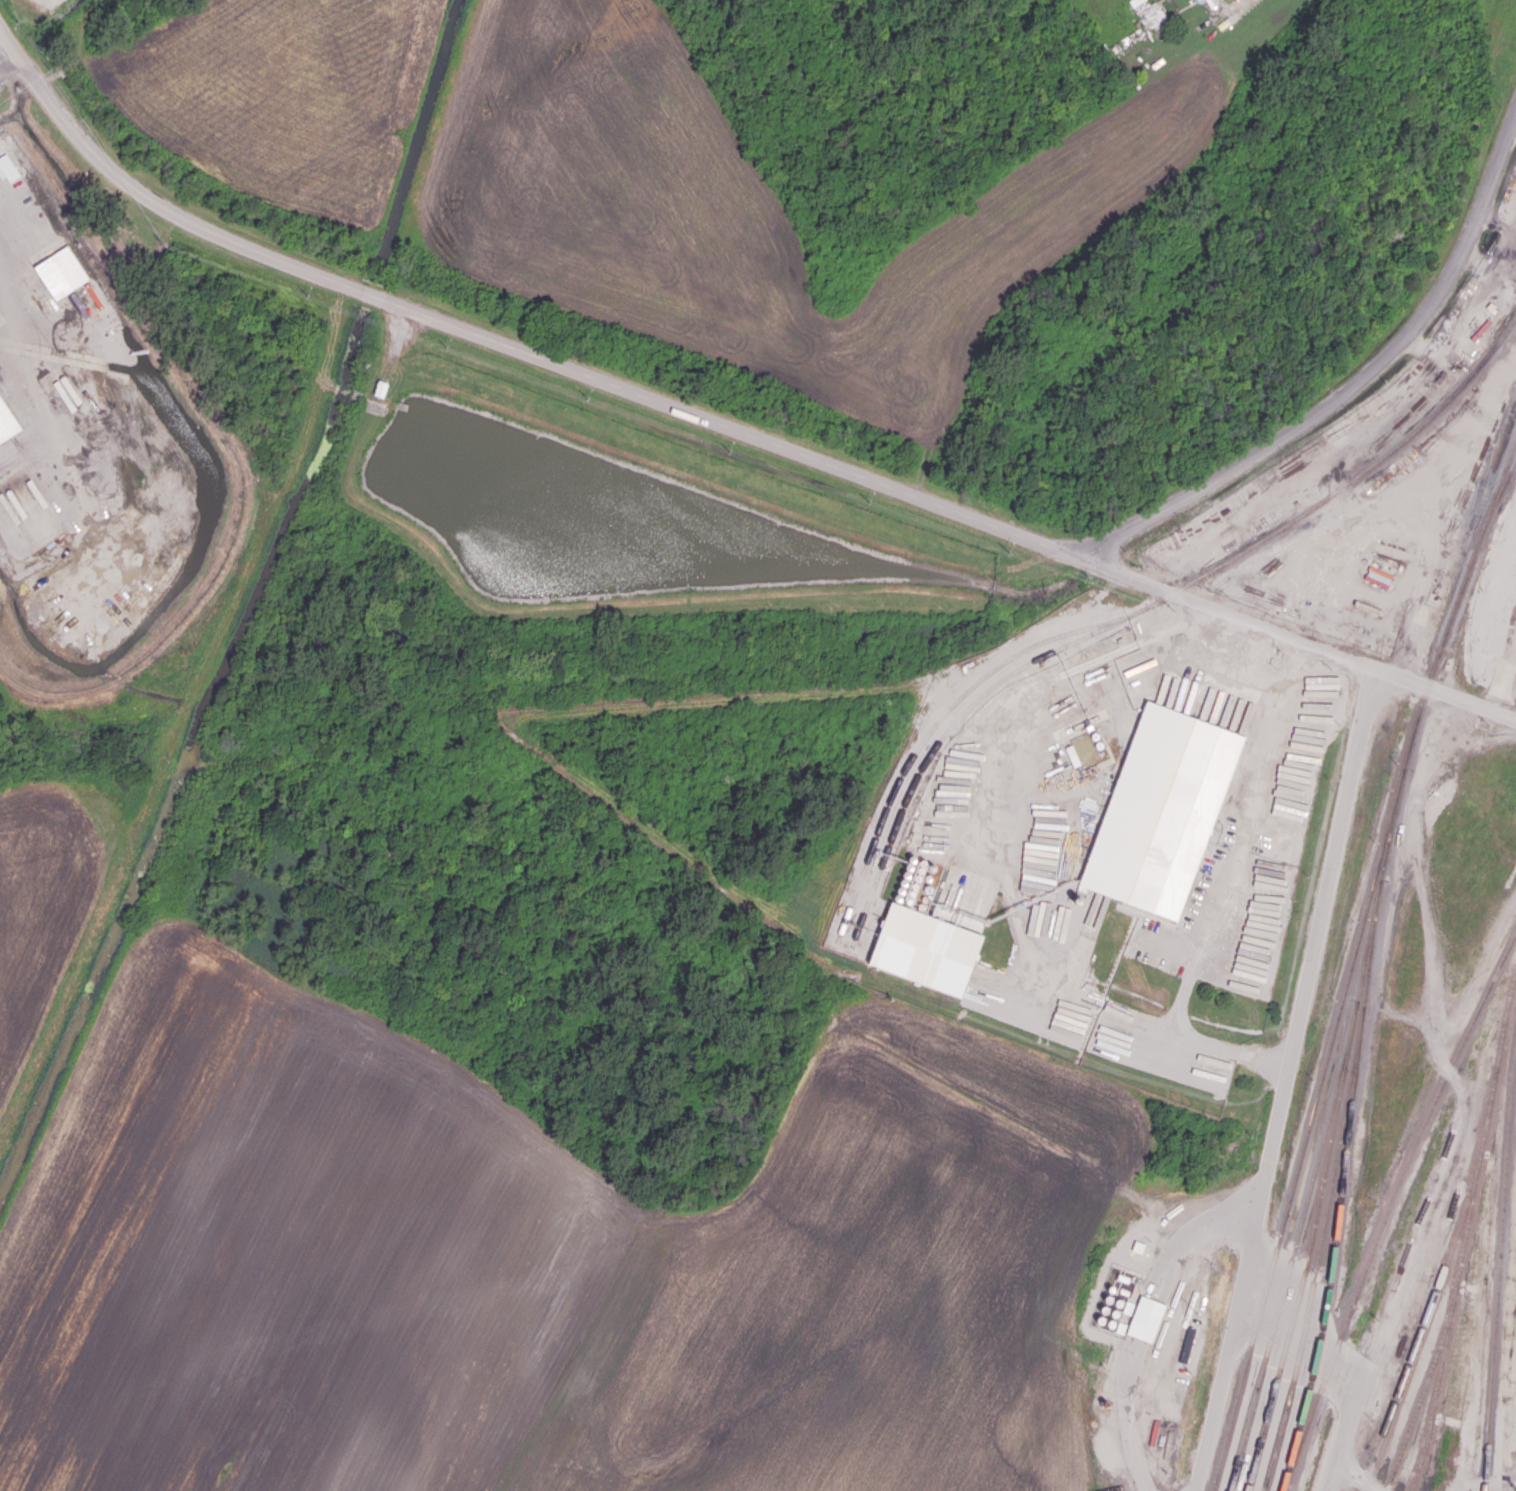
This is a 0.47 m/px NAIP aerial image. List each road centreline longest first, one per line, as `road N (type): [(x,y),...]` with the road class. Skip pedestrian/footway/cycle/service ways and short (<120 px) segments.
road 1 (tertiary): [(382,297),(1371,667)]
road 2 (residential): [(1515,120),(1465,259),(1412,338),(1350,395),(1239,471),(1078,557)]
road 3 (tertiary): [(0,23),(57,110),(137,191),(360,288)]
road 4 (tertiary): [(1371,667),(1515,721)]

